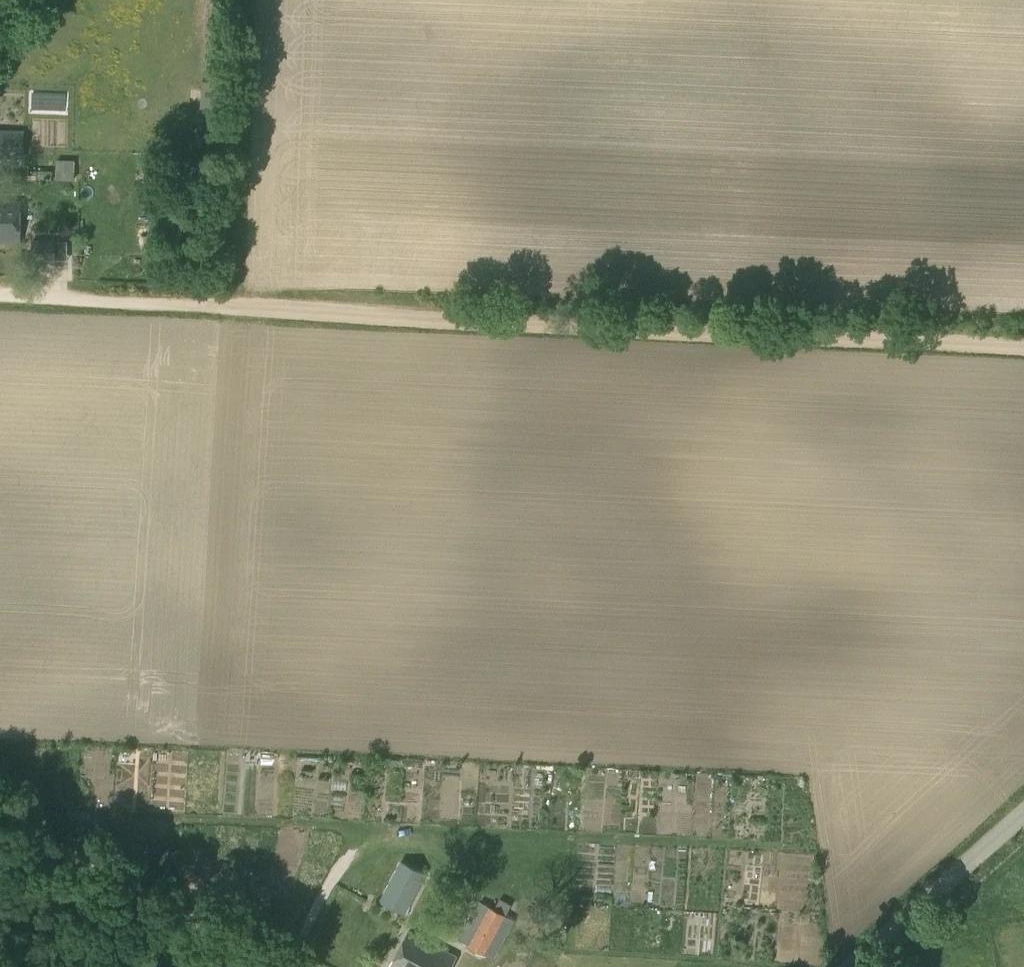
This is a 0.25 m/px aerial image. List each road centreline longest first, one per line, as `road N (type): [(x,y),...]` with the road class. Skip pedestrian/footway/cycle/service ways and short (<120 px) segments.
road 1 (track): [(0,292),(1023,340)]
road 2 (track): [(0,814),(288,966)]
road 3 (unclassified): [(859,966),(1023,821)]

